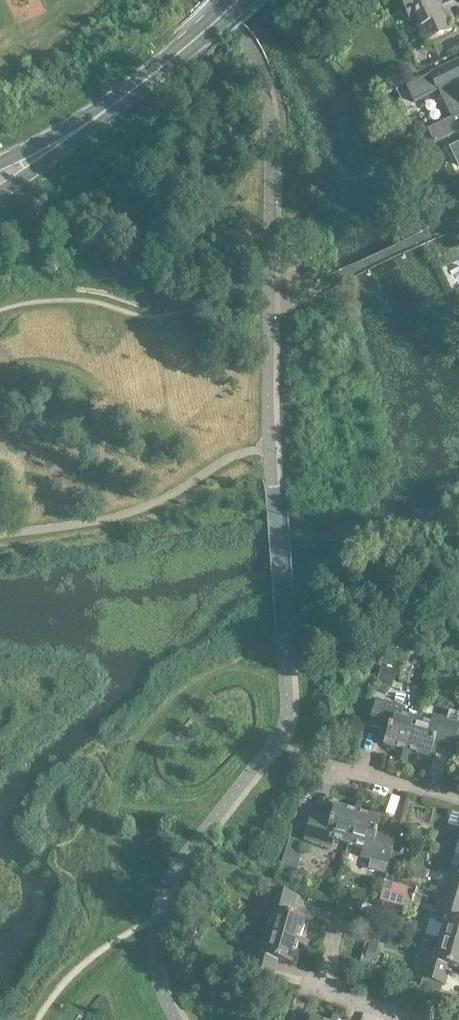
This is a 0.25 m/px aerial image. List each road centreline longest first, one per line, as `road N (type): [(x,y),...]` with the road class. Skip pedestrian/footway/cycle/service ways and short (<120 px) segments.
road 1 (secondary): [(241,0),(50,148)]
road 2 (residential): [(342,911),(318,991),(419,1019)]
road 3 (residential): [(335,765),(458,800)]

